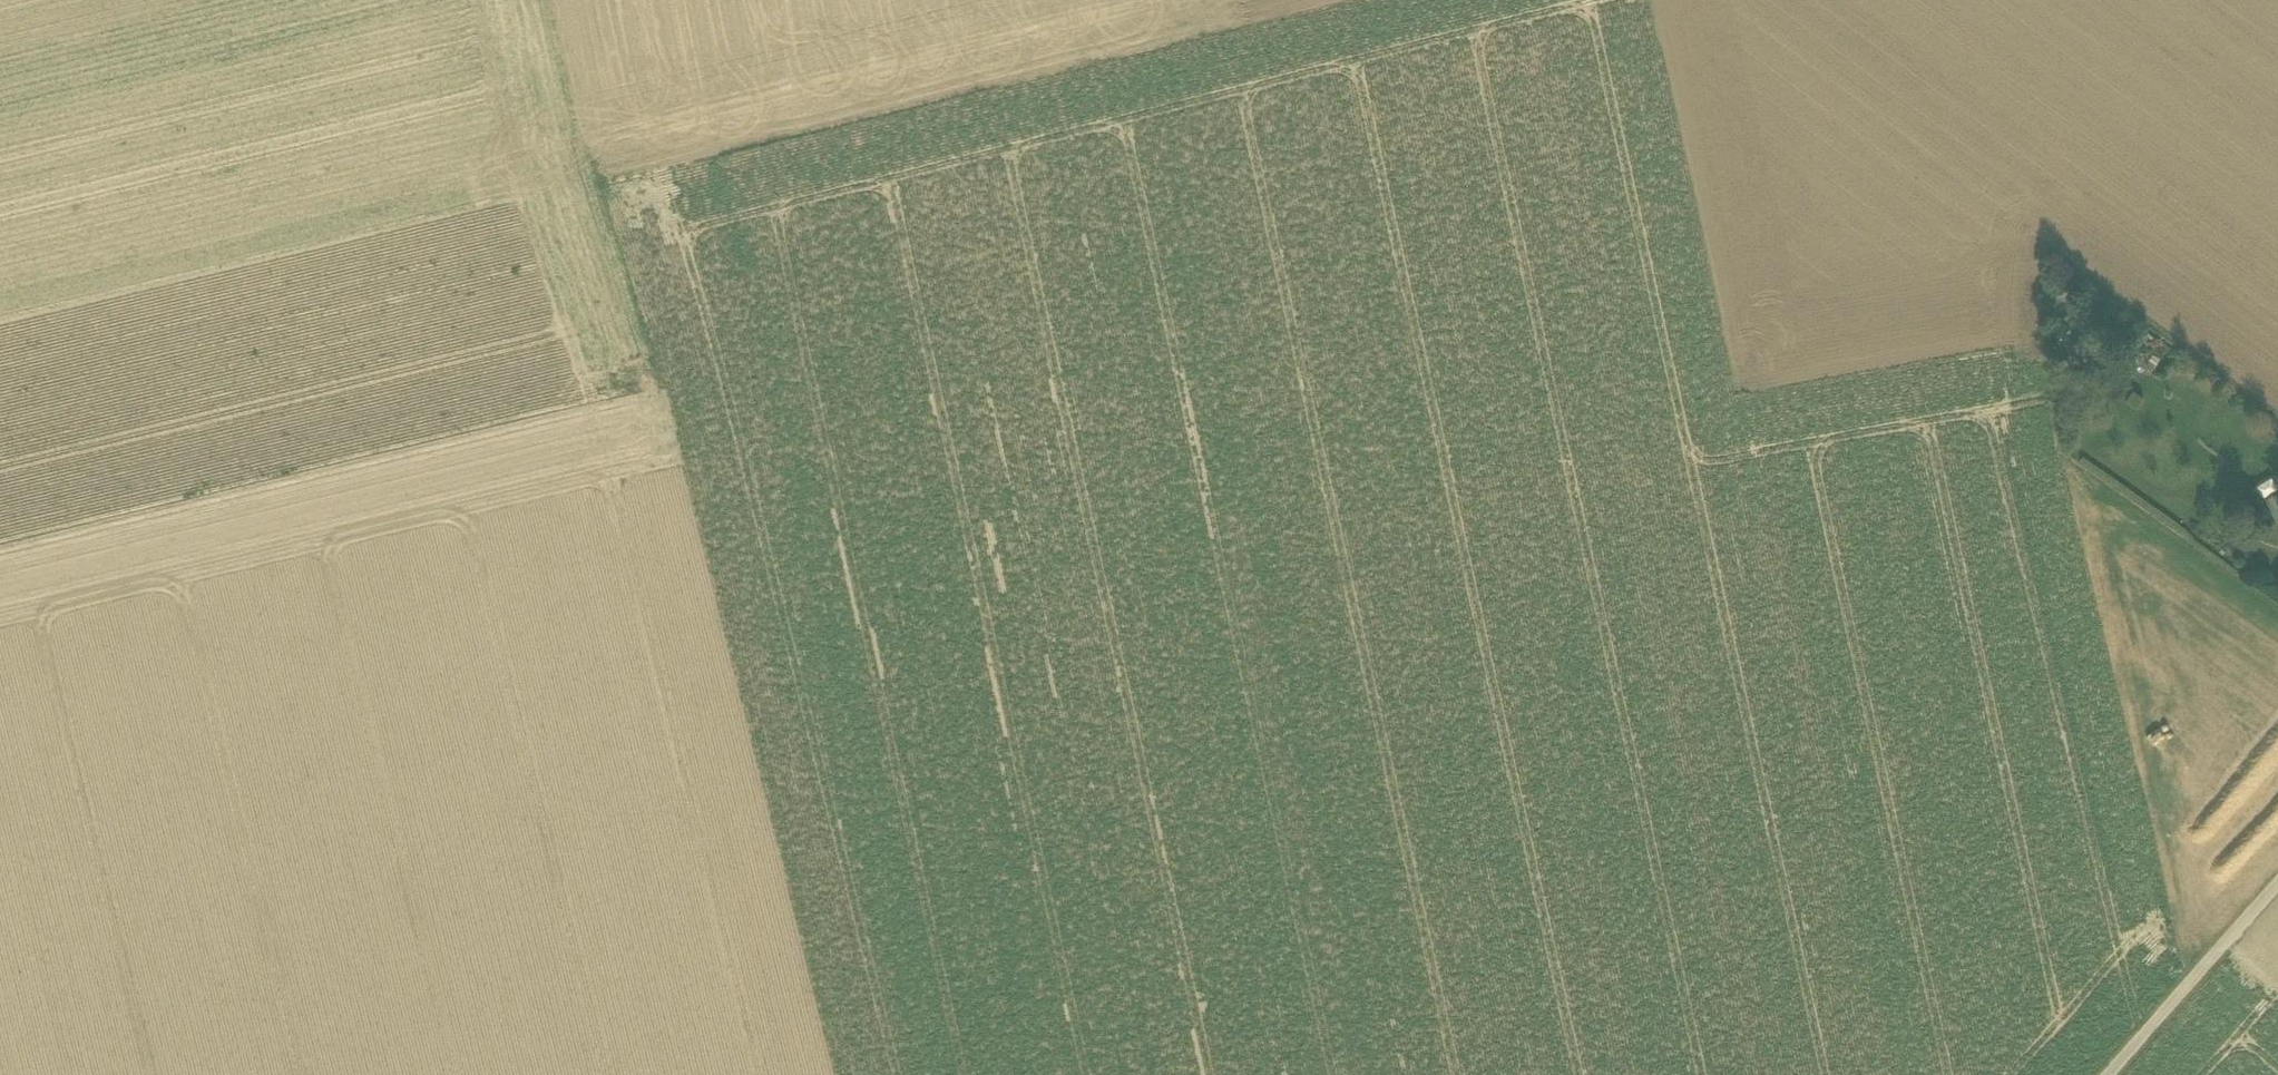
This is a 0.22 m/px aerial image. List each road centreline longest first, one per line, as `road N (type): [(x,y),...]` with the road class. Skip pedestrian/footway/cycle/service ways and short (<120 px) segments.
road 1 (unclassified): [(2277,882),(2123,1059)]

